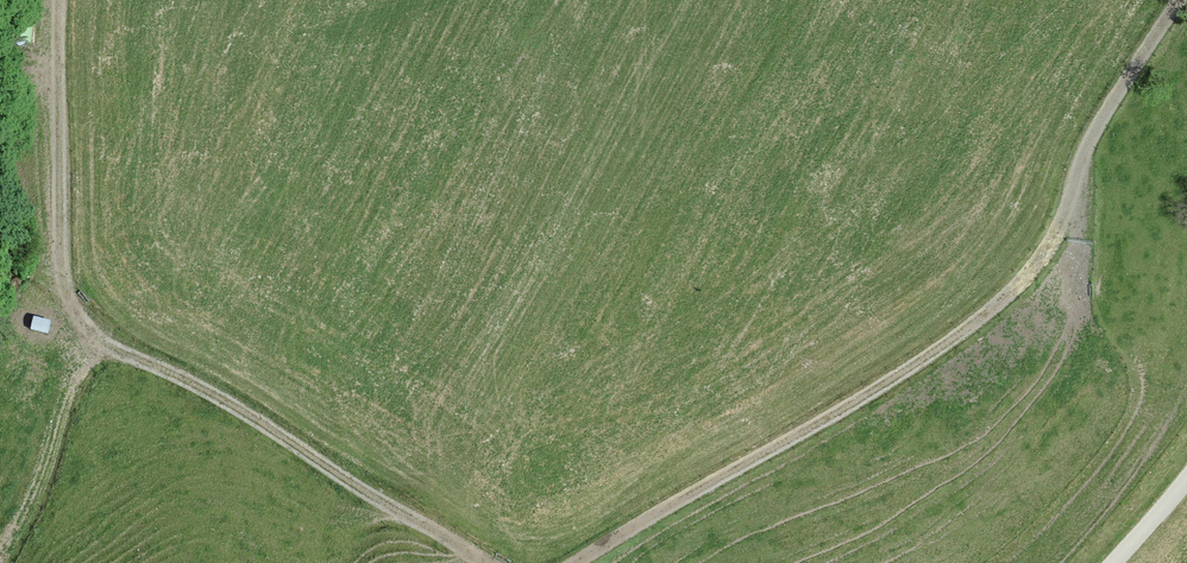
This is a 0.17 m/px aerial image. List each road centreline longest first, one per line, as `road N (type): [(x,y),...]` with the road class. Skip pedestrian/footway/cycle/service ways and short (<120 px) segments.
road 1 (track): [(1179,0),(1089,138),(1059,229),(1016,290),(881,388),(576,562)]
road 2 (track): [(481,562),(238,408),(163,367),(98,345)]
road 3 (track): [(98,345),(75,318),(62,272),(61,0)]
road 4 (track): [(98,345),(69,377),(36,490),(1,562)]

